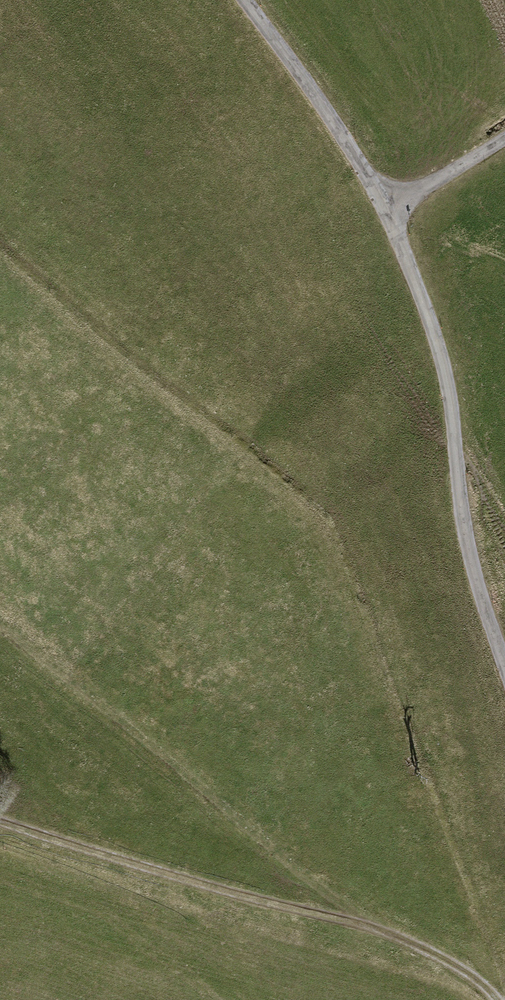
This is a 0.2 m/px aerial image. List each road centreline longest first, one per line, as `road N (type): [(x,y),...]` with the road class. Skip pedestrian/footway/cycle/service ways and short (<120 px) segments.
road 1 (track): [(487,999),(418,956),(0,832)]
road 2 (unclassified): [(392,207),(453,385),(469,540),(504,660)]
road 3 (unclassified): [(392,207),(249,0)]
road 4 (unclassified): [(504,137),(392,207)]

